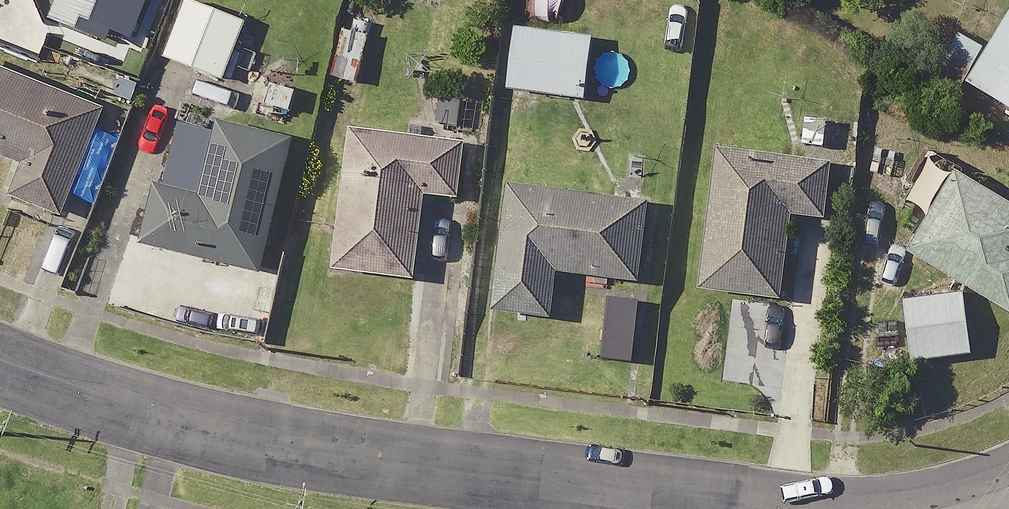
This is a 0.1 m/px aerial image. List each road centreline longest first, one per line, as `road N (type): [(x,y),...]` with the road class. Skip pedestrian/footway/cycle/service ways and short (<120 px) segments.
road 1 (residential): [(0,366),(219,435),(762,508)]

